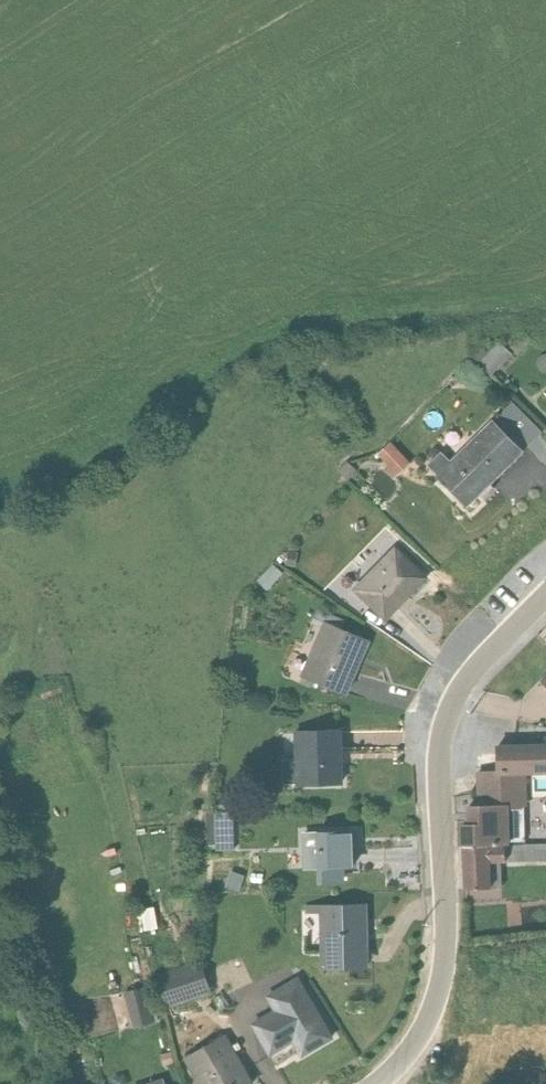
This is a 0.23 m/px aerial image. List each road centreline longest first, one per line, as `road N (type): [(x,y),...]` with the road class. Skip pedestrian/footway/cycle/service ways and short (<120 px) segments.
road 1 (residential): [(387,1083),(429,996),(431,743),(465,682),(545,600)]

